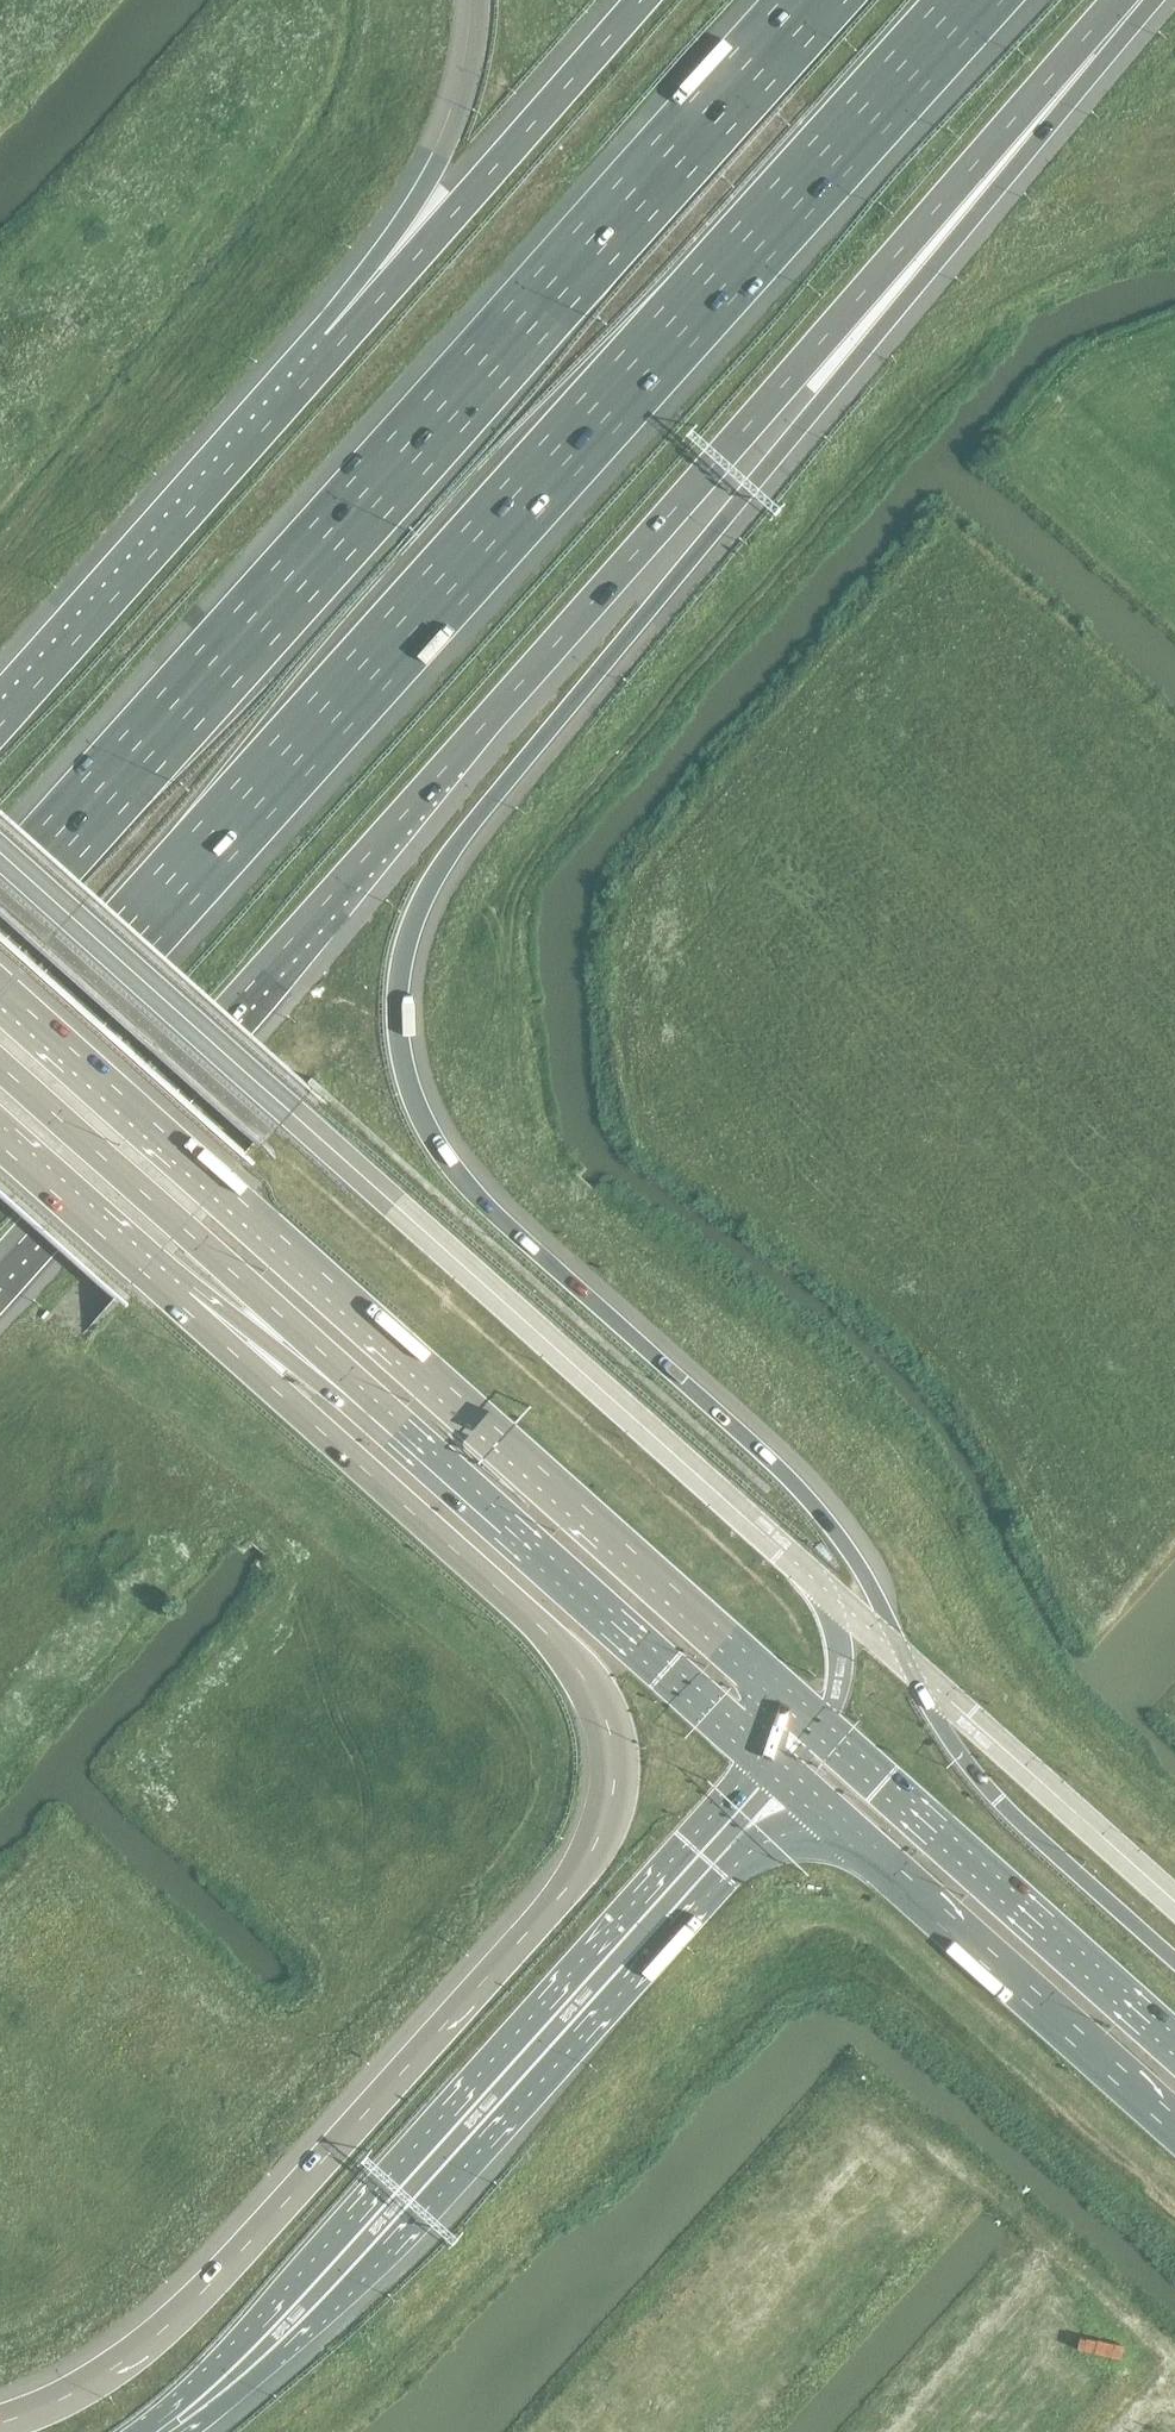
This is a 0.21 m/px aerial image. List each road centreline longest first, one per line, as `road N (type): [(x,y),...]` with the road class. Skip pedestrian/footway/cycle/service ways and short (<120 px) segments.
road 1 (motorway): [(1174,1961),(964,1760),(863,1571),(788,1475),(452,1167),(409,1083),(399,1015),(412,925),(457,843),(799,430),(1136,0)]
road 2 (motorway): [(0,1265),(1127,0)]
road 3 (motorway): [(179,1304),(538,1624),(602,1706),(616,1757),(612,1791),(580,1869),(156,2338),(80,2392),(0,2422)]
road 4 (motorway): [(0,1086),(971,0)]
road 5 (motorway): [(814,0),(0,905)]
road 6 (trunk): [(825,1722),(0,993)]
road 7 (motorway): [(162,2431),(309,2300),(781,1772)]
road 8 (trunk): [(353,1391),(781,1772)]
road 9 (trunk): [(781,1772),(1174,2130)]
road 10 (motorway): [(337,345),(0,719)]
road 11 (trunk): [(0,1064),(183,1224),(353,1391)]
road 12 (trunk): [(1174,2035),(825,1722)]
road 13 (motorway): [(641,0),(337,345)]
road 14 (motorway): [(479,0),(471,66),(443,155),(337,345)]
road 15 (trunk): [(0,1143),(179,1304)]
road 16 (trunk): [(179,1304),(353,1391)]

